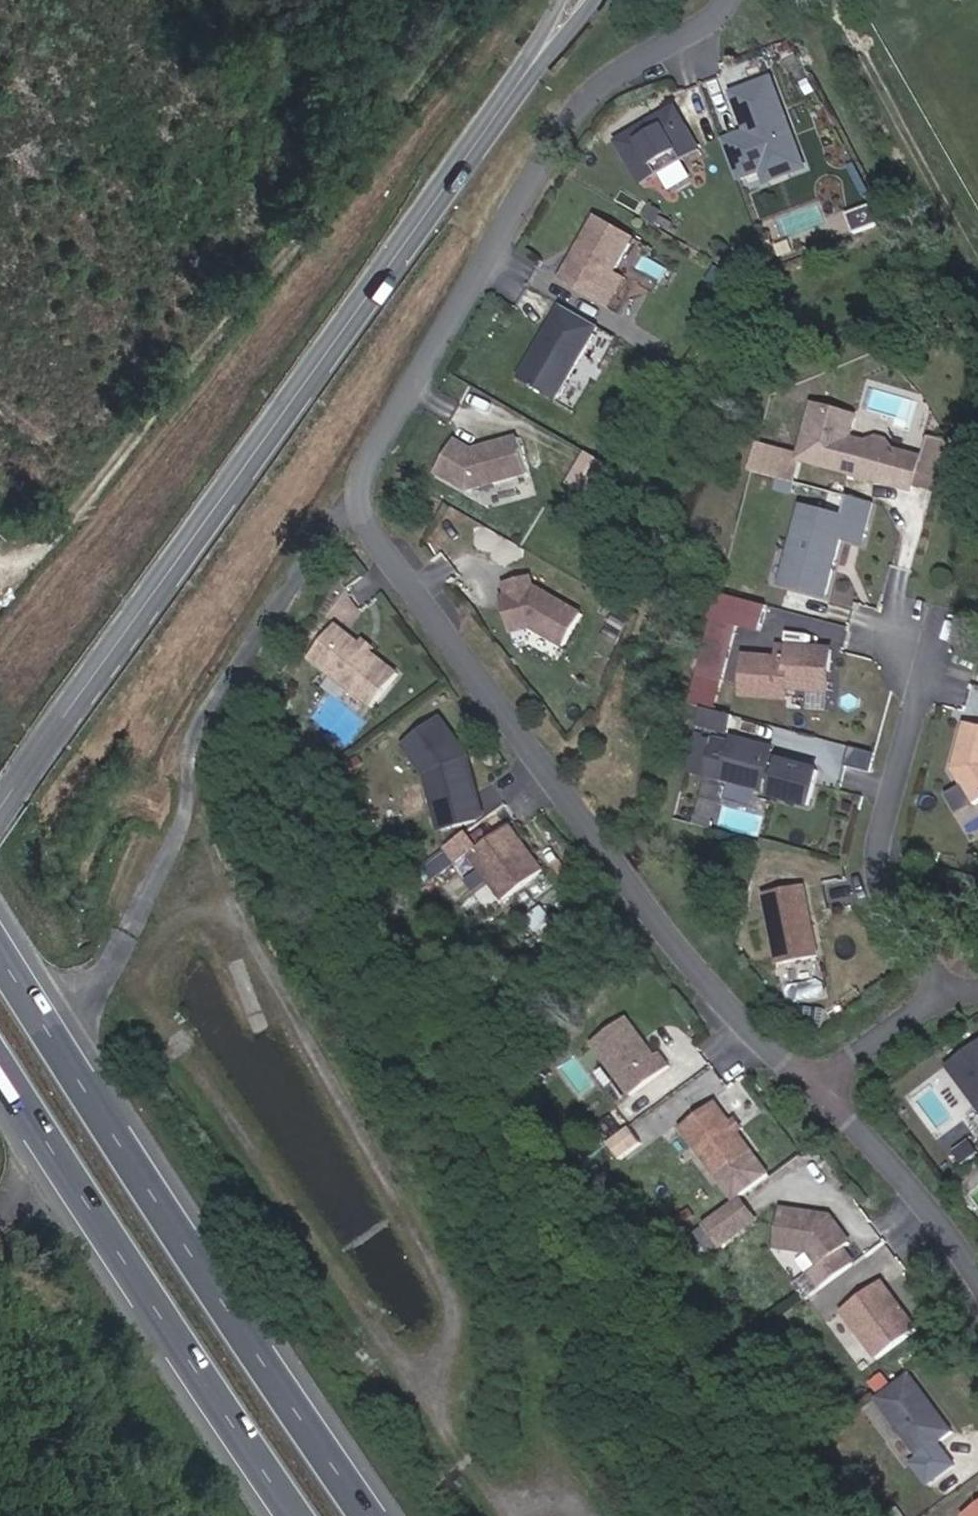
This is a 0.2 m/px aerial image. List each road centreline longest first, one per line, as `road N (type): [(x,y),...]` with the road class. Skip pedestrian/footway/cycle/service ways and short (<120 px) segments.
road 1 (tertiary): [(0,804),(574,0)]
road 2 (residential): [(347,513),(635,898),(815,1092)]
road 3 (motorway): [(371,1515),(0,950)]
road 4 (residential): [(347,513),(462,293),(580,98),(728,0)]
road 5 (motorway): [(0,1063),(300,1515)]
road 6 (residential): [(955,989),(891,900),(877,868),(920,650)]
road 7 (residential): [(815,1092),(887,1158),(977,1286)]
road 8 (residential): [(955,989),(815,1092)]

